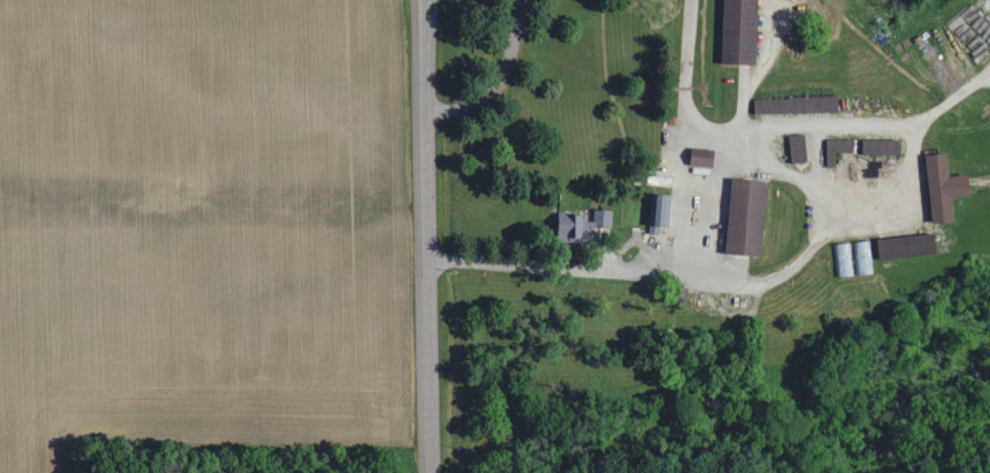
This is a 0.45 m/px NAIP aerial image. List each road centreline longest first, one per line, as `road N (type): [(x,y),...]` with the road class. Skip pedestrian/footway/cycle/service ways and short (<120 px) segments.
road 1 (tertiary): [(430,472),(421,5)]

